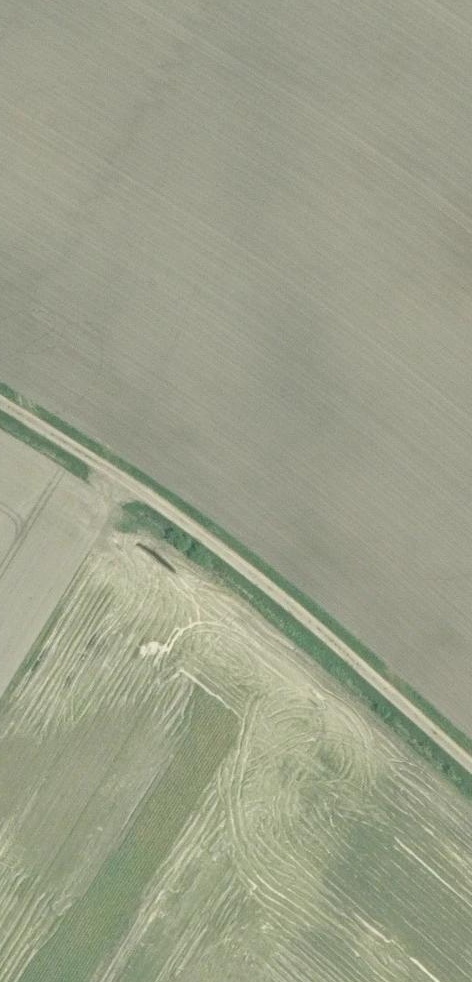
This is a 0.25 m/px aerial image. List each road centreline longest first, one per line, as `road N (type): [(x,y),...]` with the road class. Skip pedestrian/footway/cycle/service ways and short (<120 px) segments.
road 1 (unclassified): [(471,770),(232,558),(0,406)]

